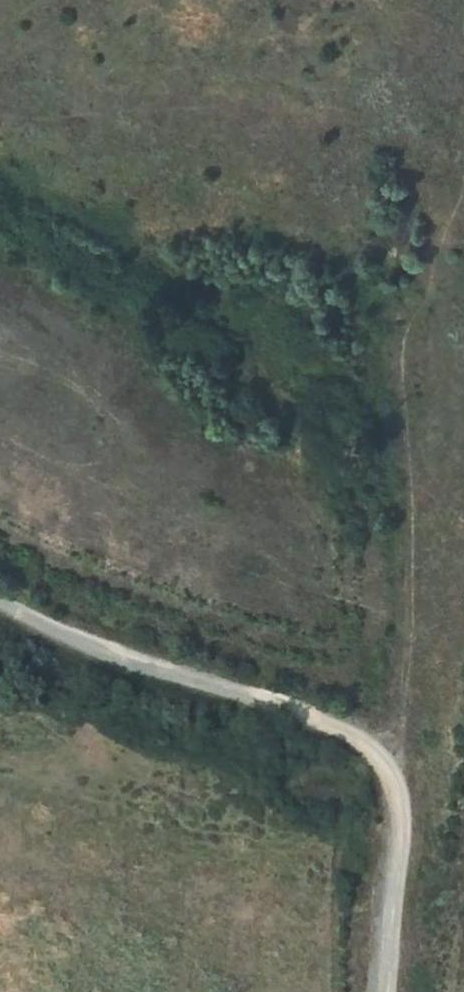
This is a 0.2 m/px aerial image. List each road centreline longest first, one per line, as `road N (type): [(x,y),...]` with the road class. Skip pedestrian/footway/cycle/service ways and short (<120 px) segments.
road 1 (track): [(0,604),(125,658),(340,729),(385,771),(396,803),(386,991)]

